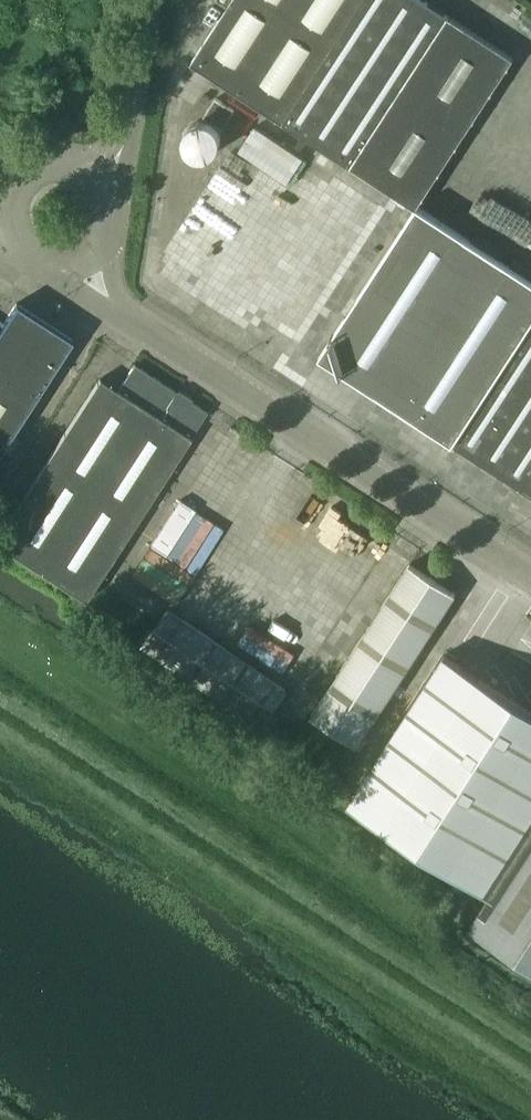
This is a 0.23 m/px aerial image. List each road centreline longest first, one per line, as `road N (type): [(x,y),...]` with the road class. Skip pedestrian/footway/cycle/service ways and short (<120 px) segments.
road 1 (track): [(0,694),(530,1044)]
road 2 (tertiary): [(530,577),(121,313)]
road 3 (tertiary): [(84,164),(58,158),(32,165),(8,196),(11,234),(50,264)]
road 4 (unclassified): [(132,122),(151,0)]

